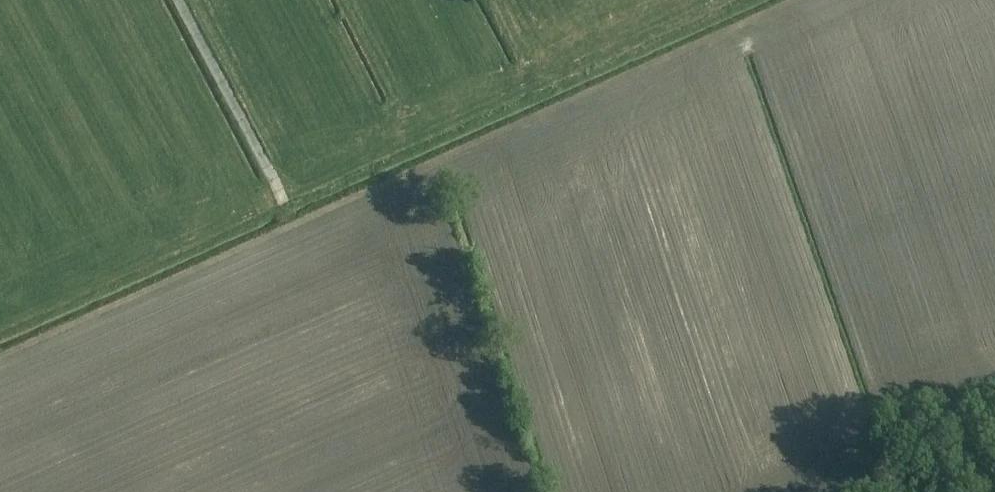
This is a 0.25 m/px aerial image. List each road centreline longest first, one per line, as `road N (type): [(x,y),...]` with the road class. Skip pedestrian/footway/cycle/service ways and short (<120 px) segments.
road 1 (track): [(174,0),(297,226)]

